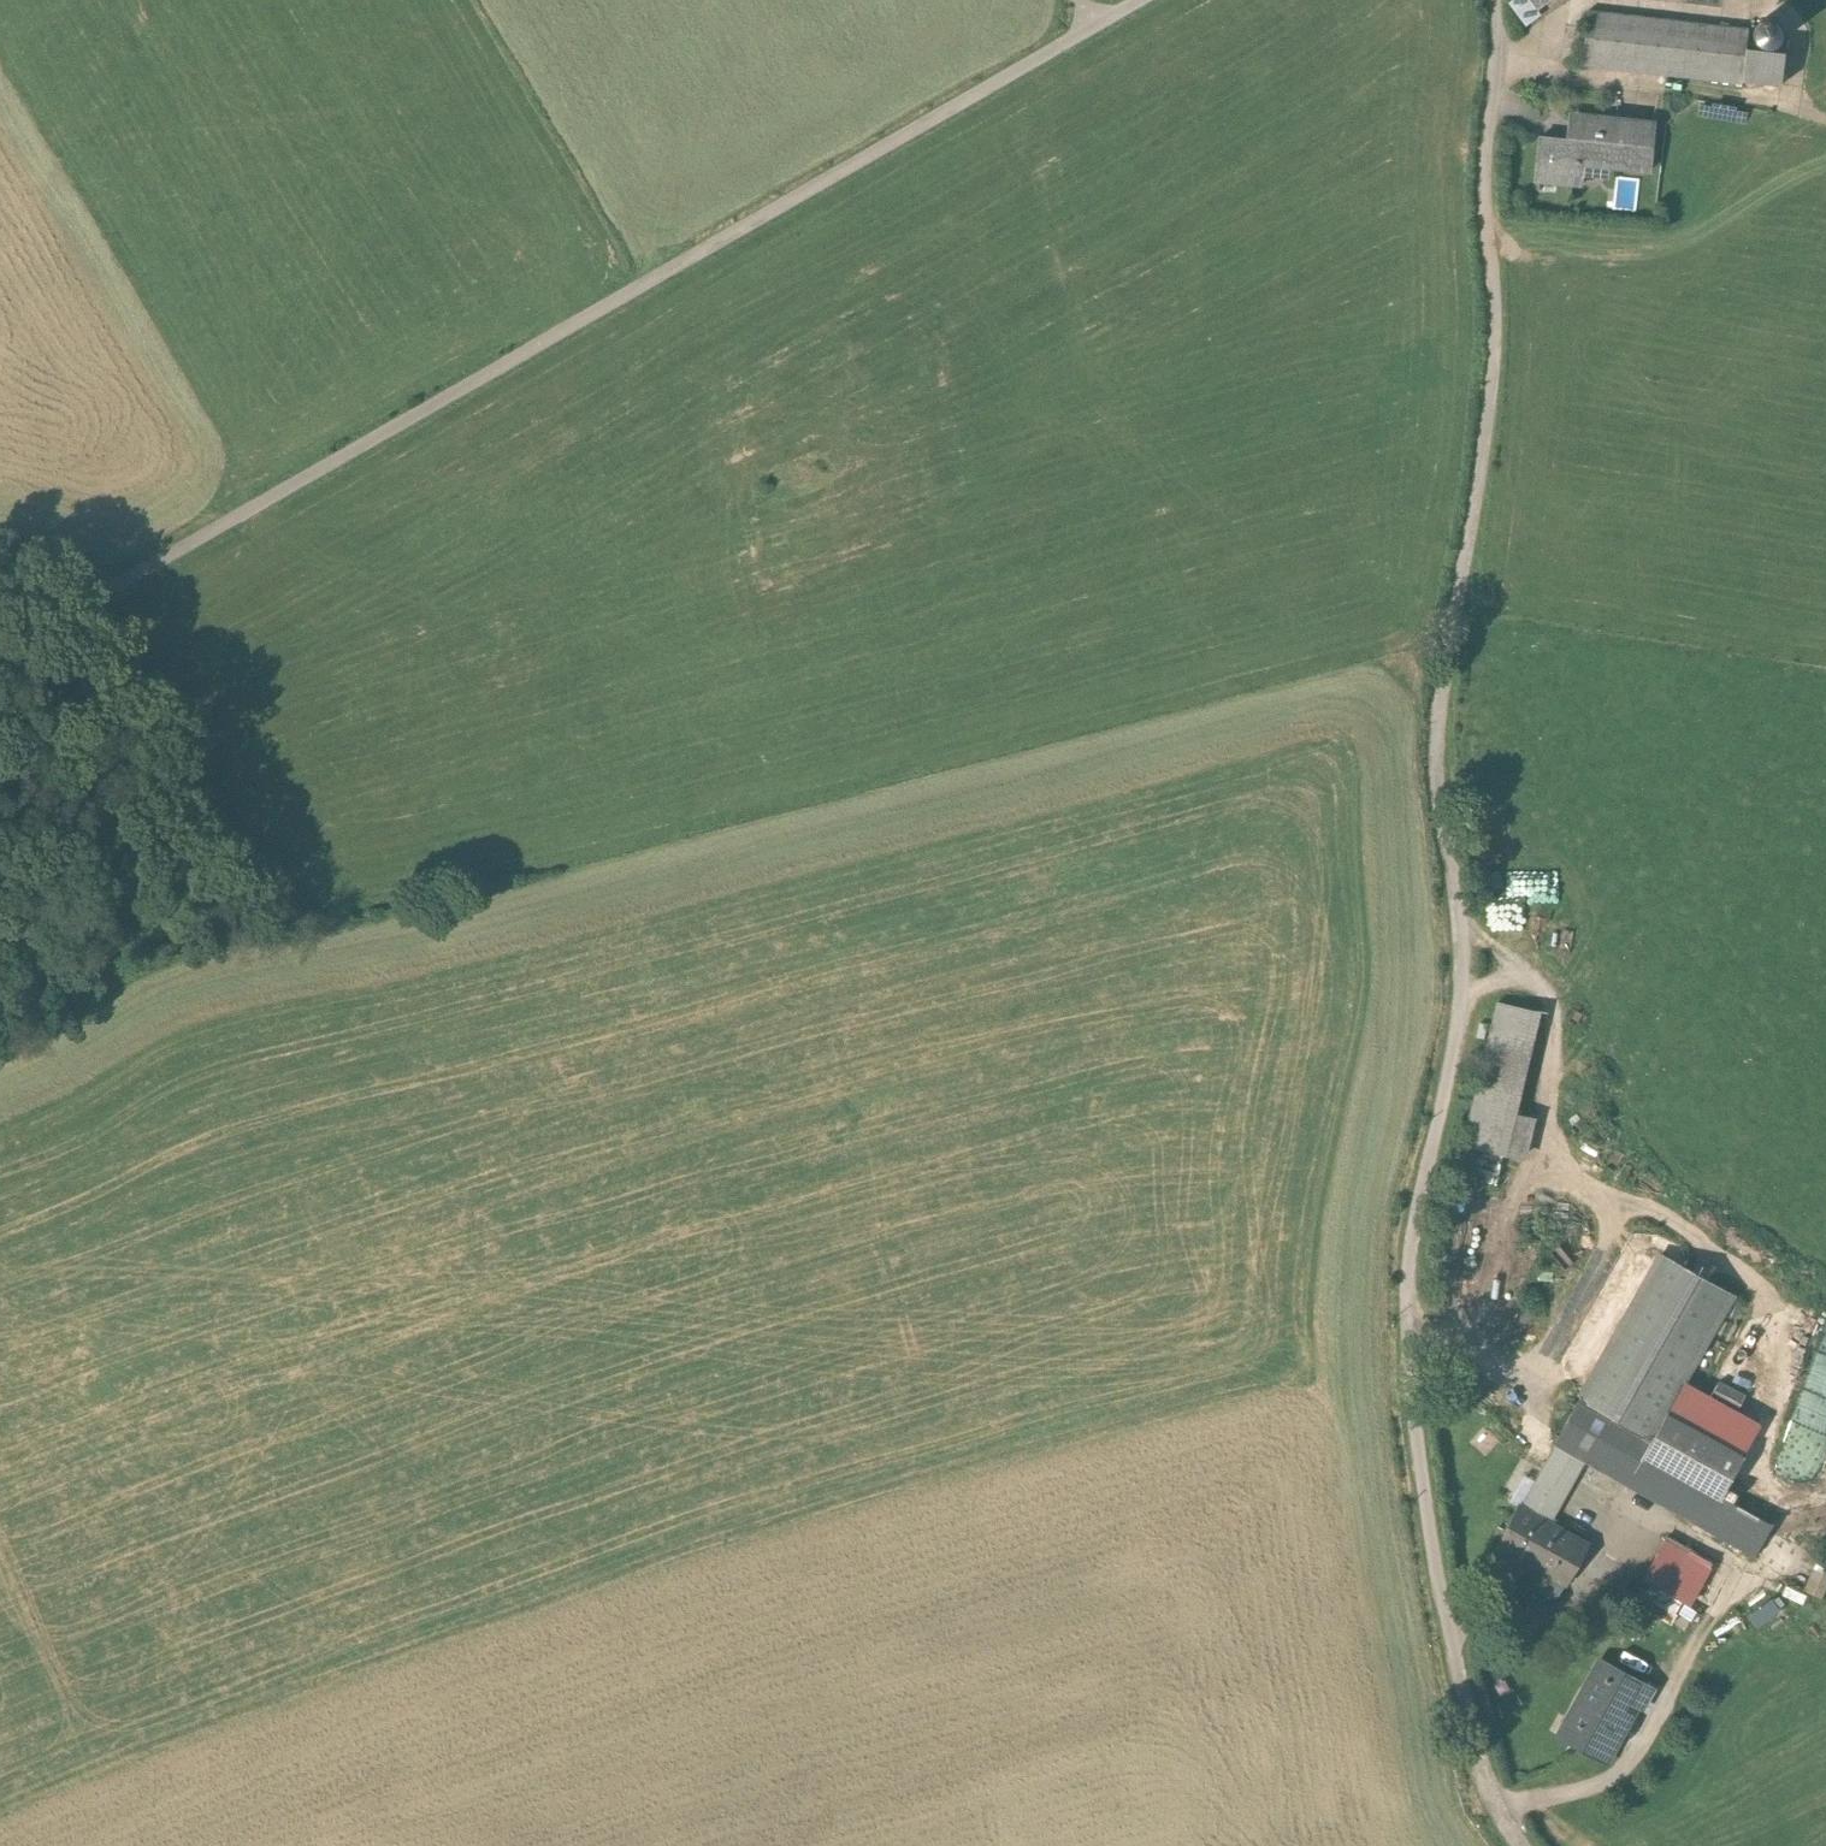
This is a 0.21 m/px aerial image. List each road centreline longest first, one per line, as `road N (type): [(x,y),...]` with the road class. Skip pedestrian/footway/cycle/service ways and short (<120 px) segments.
road 1 (track): [(1138,0),(0,643)]
road 2 (track): [(1505,67),(1772,91),(1825,112)]
road 3 (track): [(1508,1807),(1609,1786),(1632,1763),(1695,1648)]

